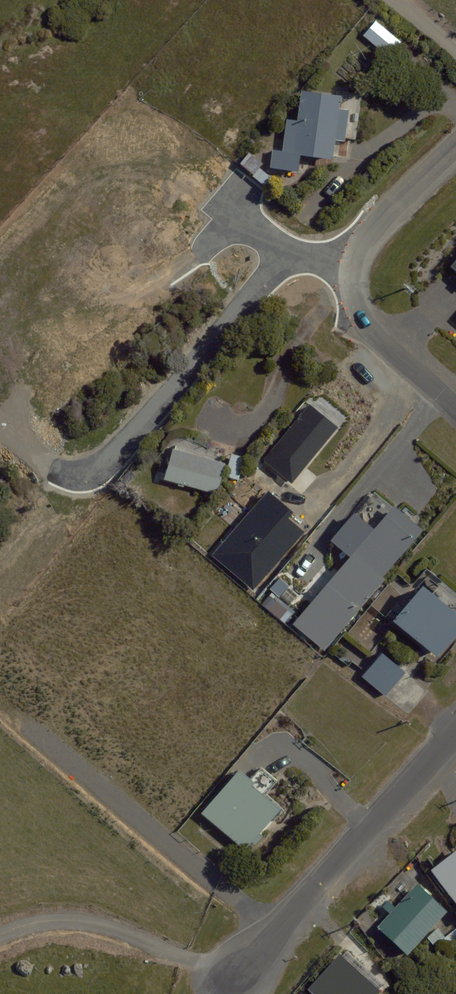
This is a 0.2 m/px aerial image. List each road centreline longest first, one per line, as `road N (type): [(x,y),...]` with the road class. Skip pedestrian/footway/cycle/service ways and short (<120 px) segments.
road 1 (residential): [(275,933),(26,724)]
road 2 (residential): [(455,731),(275,933)]
road 3 (residential): [(349,285),(361,322),(455,412)]
road 4 (residential): [(351,266),(369,233),(455,147)]
road 5 (residential): [(351,266),(285,255),(217,194)]

